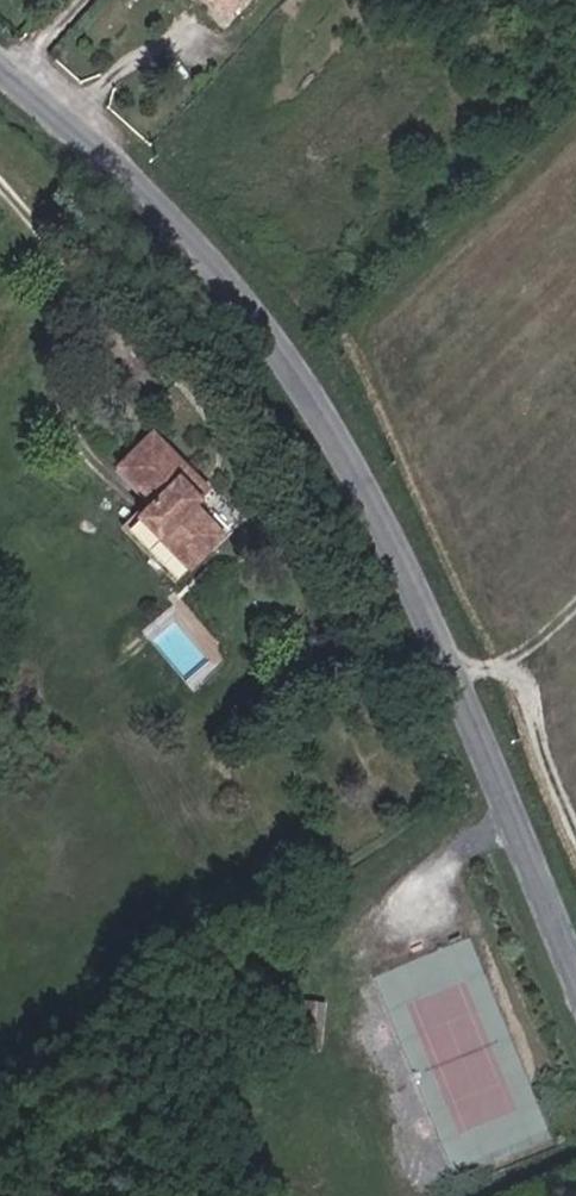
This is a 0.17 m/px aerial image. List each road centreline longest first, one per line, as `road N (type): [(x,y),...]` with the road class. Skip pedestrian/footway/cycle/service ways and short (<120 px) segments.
road 1 (tertiary): [(575,963),(372,483),(247,280),(0,59)]

